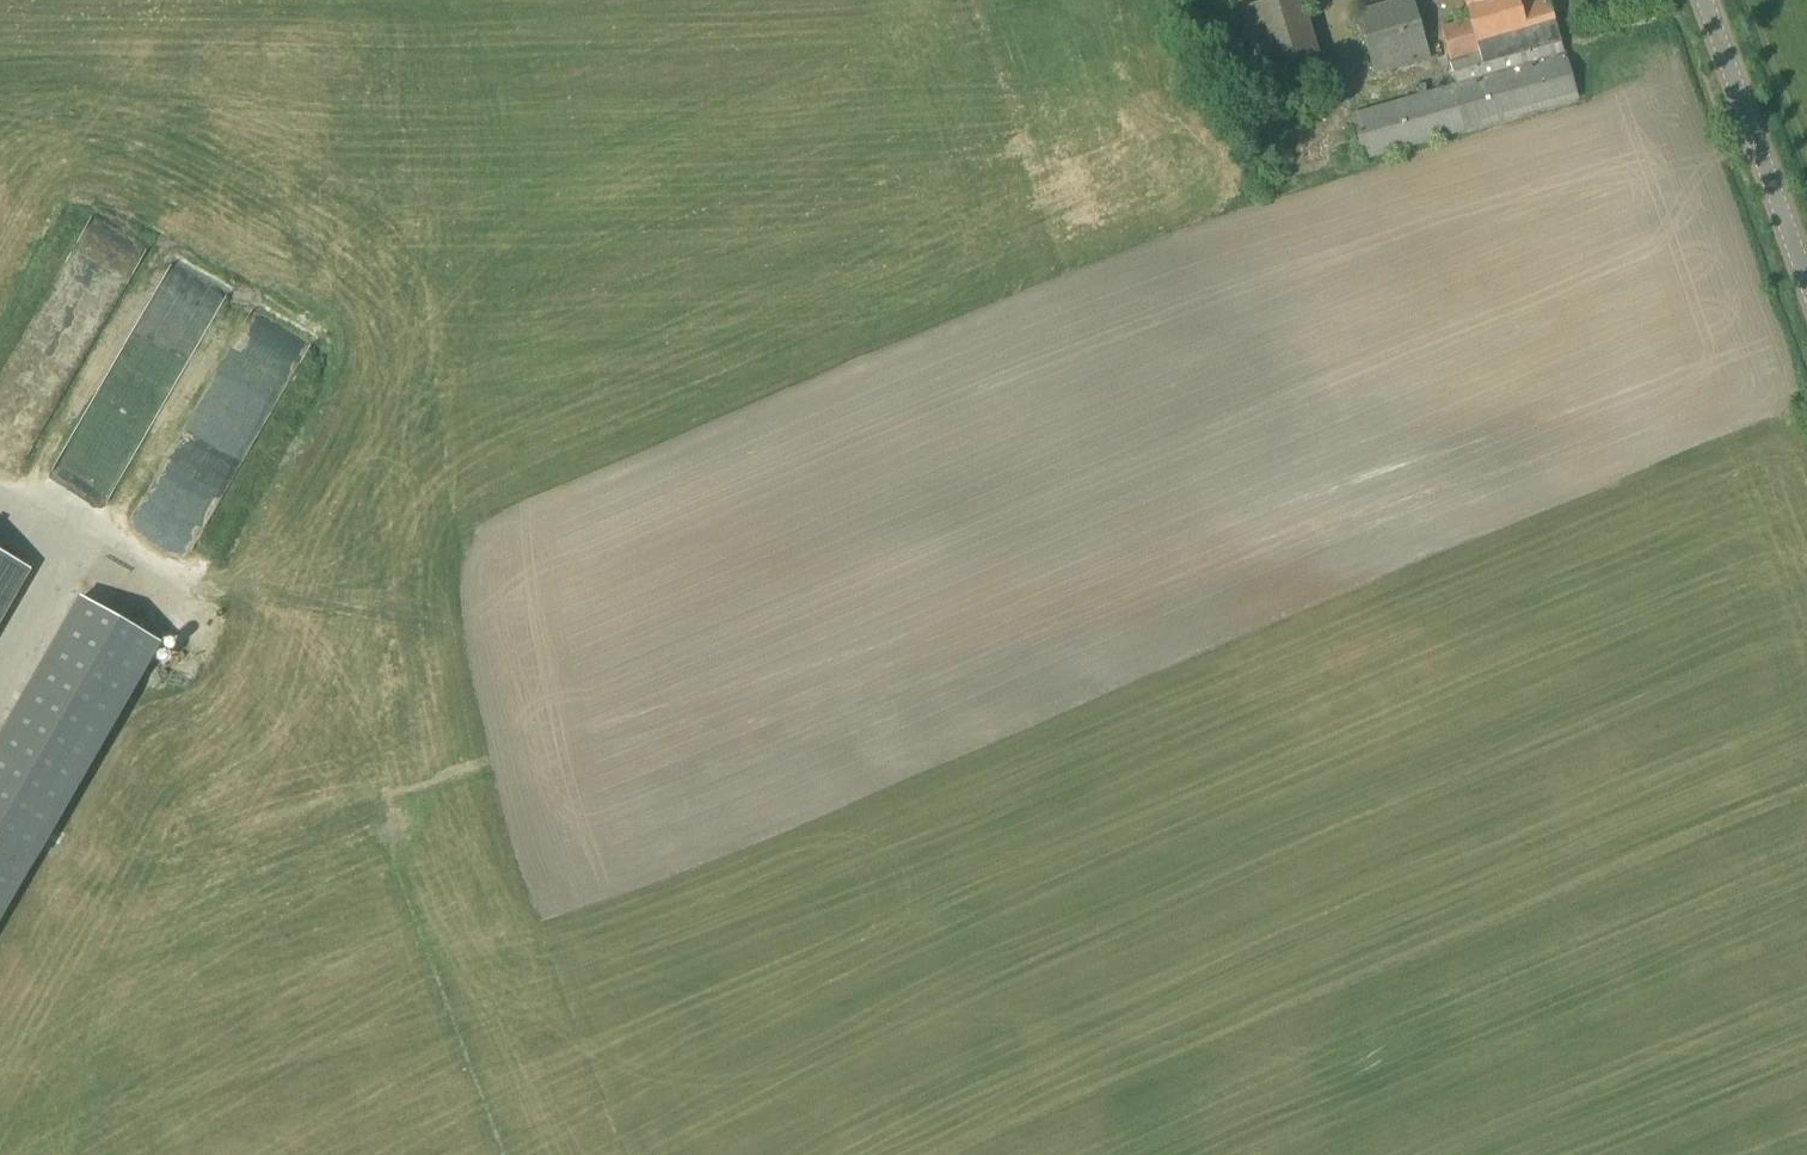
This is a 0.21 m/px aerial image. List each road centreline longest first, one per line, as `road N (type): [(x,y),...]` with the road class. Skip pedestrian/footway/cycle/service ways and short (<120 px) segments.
road 1 (tertiary): [(1806,285),(1704,0)]

